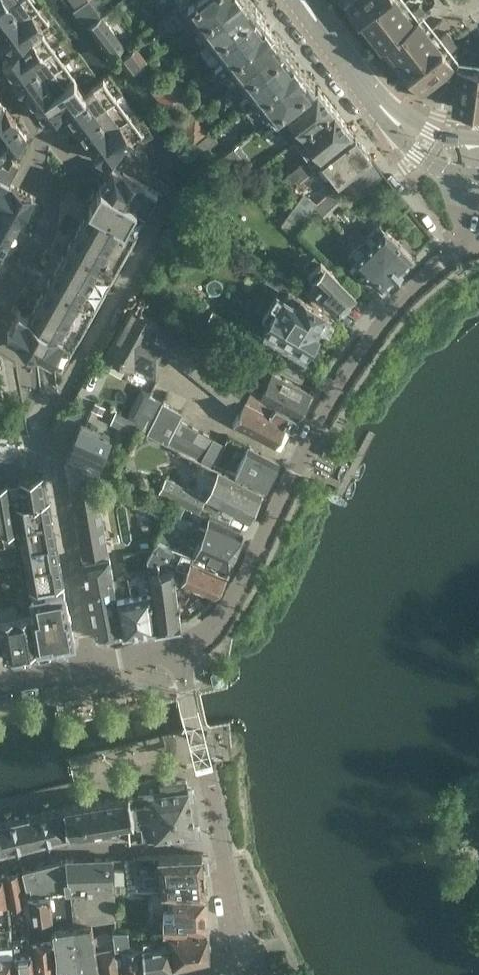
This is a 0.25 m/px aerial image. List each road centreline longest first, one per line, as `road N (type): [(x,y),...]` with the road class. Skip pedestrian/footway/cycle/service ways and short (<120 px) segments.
road 1 (residential): [(182,650),(214,631),(234,603),(368,346),(404,299),(466,244)]
road 2 (secondary): [(468,158),(436,149),(388,116),(300,0)]
road 3 (residential): [(224,847),(65,849),(0,865)]
road 4 (residential): [(92,666),(55,462)]
road 5 (residential): [(224,847),(182,650)]
road 6 (residential): [(55,462),(23,351),(0,337)]
road 7 (residential): [(255,974),(231,903),(224,847)]
road 8 (residential): [(0,318),(60,214)]

